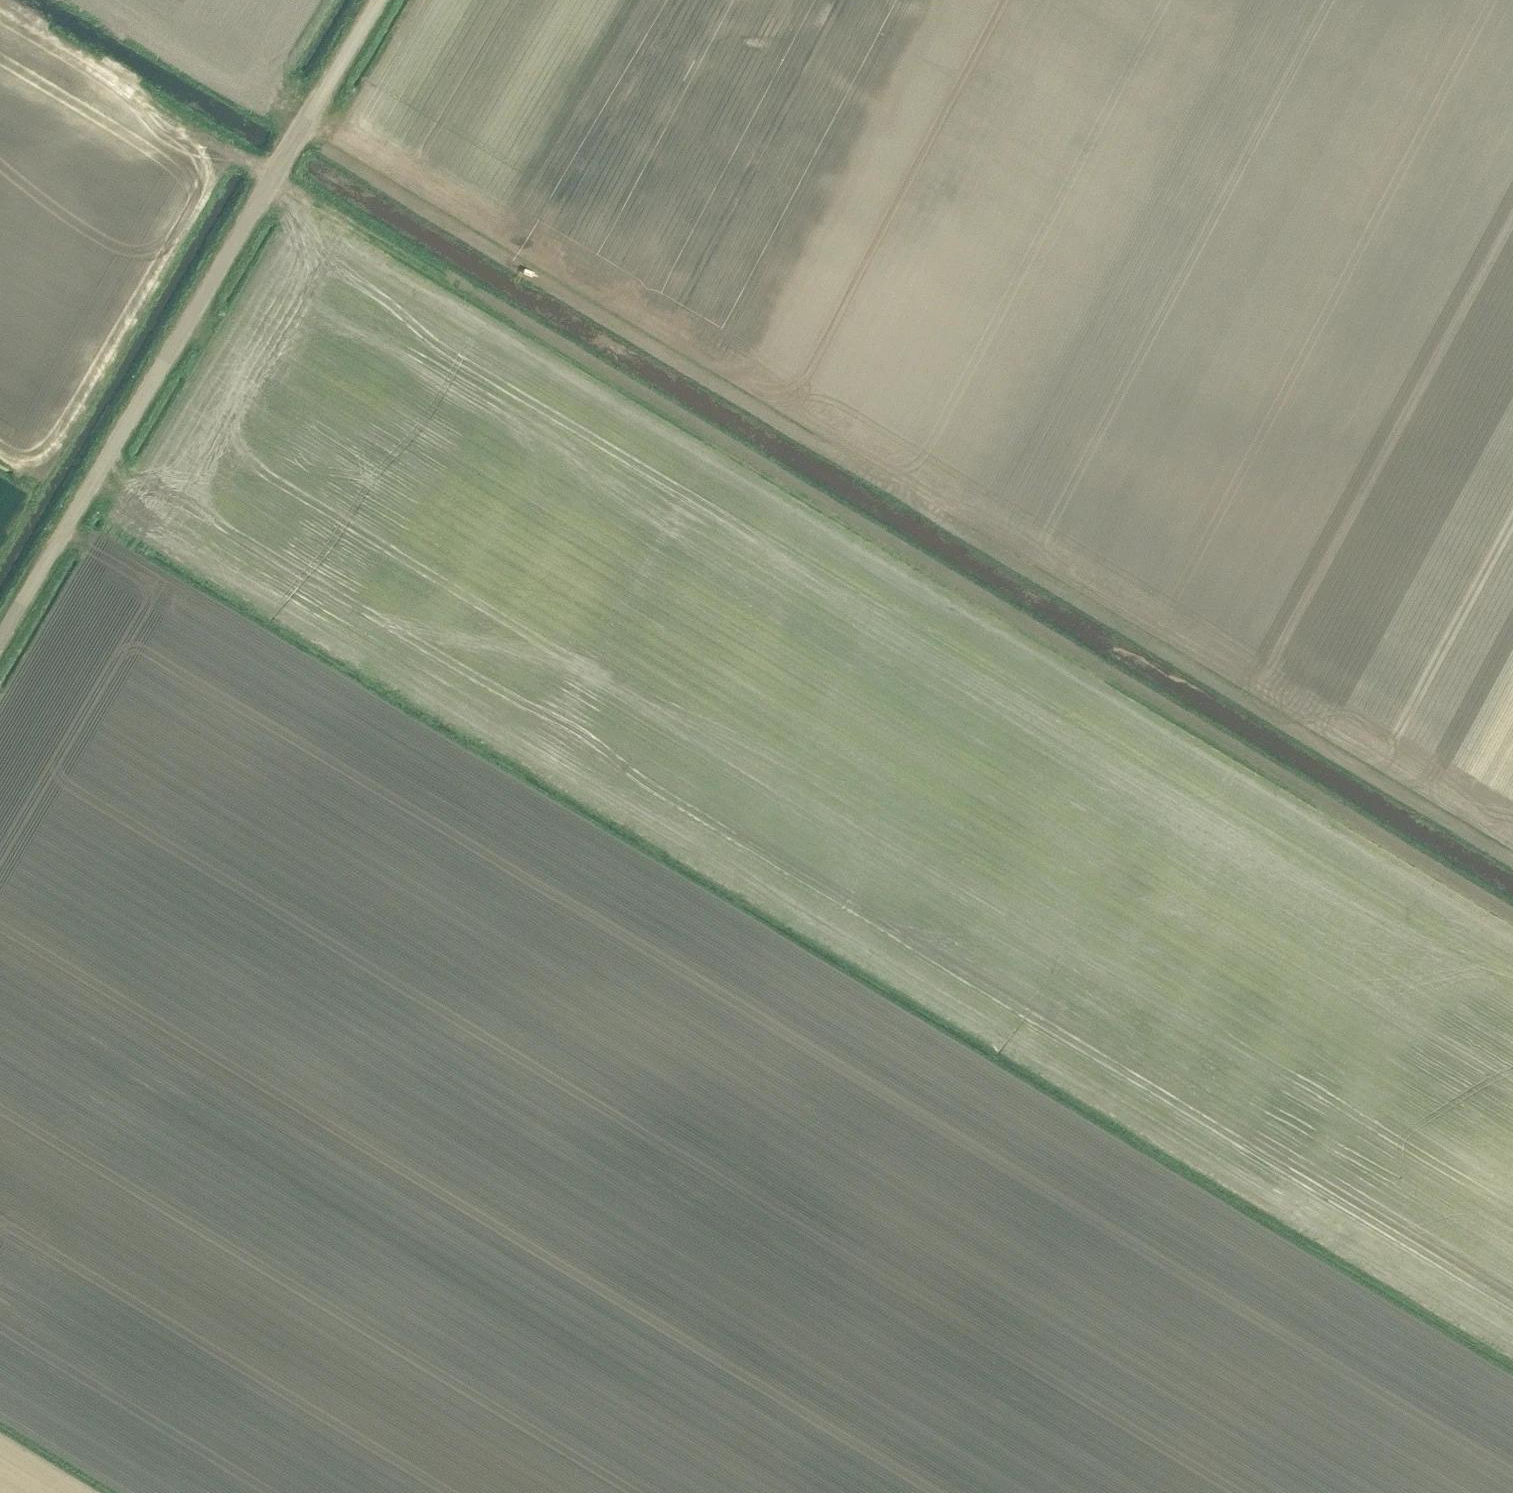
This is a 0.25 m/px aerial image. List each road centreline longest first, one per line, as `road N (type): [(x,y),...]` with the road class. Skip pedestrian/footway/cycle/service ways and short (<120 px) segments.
road 1 (track): [(305,120),(1512,839)]
road 2 (unclassified): [(0,636),(376,0)]

